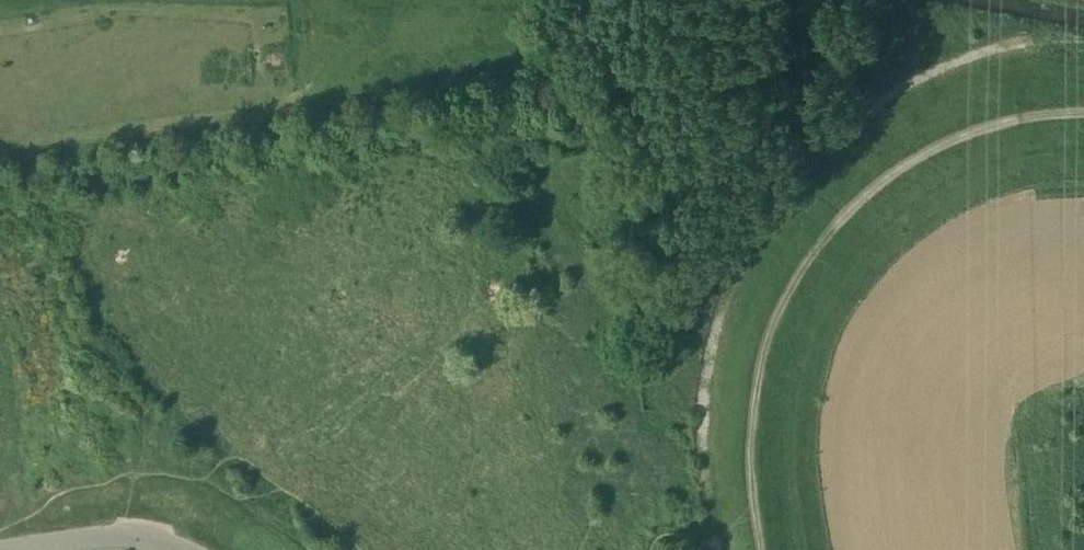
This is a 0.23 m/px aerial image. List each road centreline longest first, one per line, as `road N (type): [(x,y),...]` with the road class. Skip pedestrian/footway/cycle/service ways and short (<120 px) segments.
road 1 (residential): [(20,549),(112,537),(174,549)]

